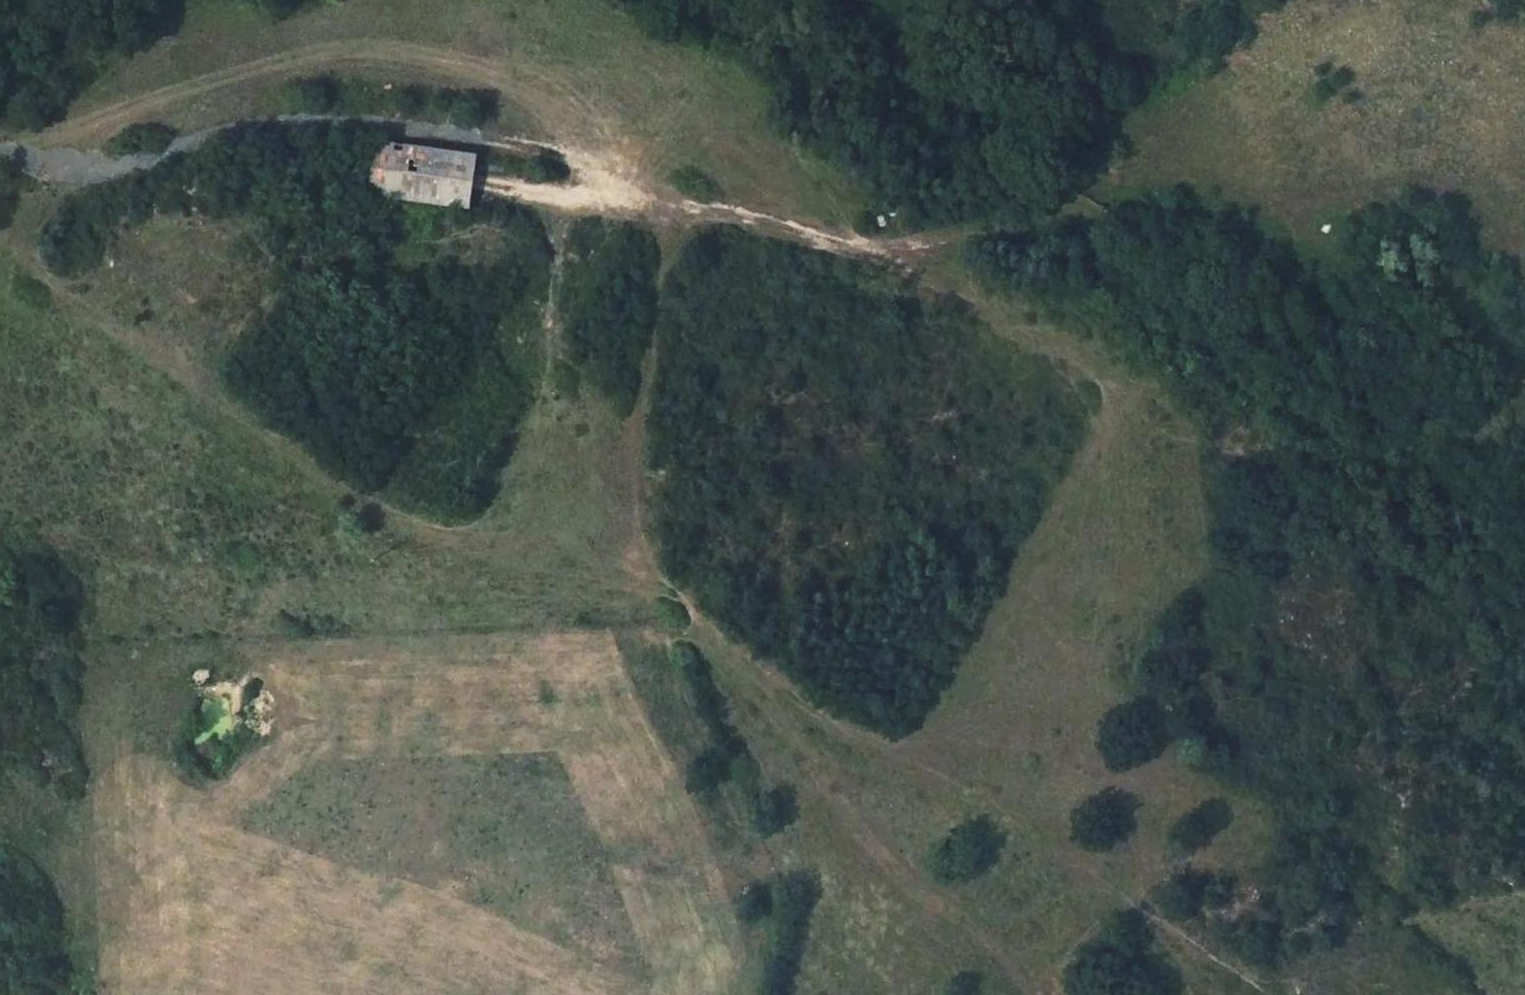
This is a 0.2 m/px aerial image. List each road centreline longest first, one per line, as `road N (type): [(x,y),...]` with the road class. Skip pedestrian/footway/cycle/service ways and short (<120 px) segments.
road 1 (track): [(687,199),(623,481),(559,550),(446,553),(46,285),(0,217)]
road 2 (track): [(1147,176),(1090,208),(880,248),(489,143)]

